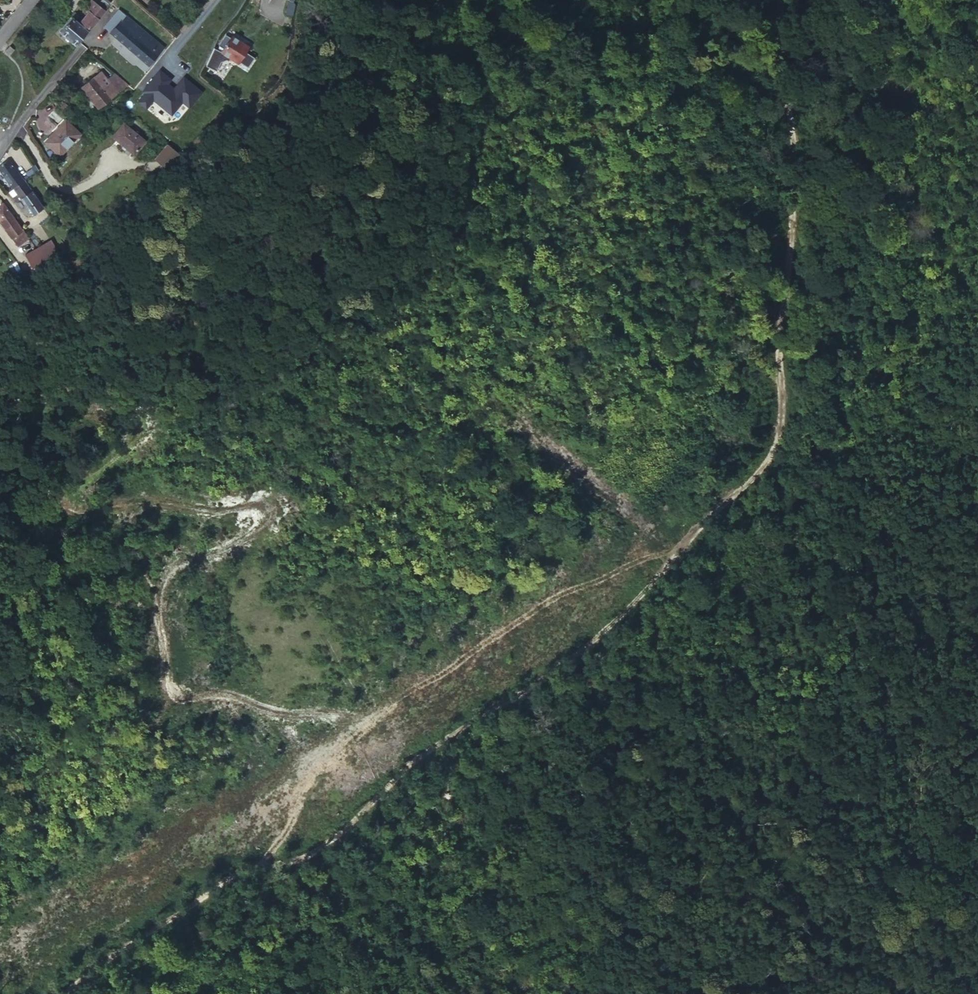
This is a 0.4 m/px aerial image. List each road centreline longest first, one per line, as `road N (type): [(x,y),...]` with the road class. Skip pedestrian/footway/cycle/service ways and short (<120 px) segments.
road 1 (track): [(55,993),(245,866),(325,848),(405,761),(553,676),(723,509),(795,422),(785,372),(805,226),(807,124),(793,0)]

